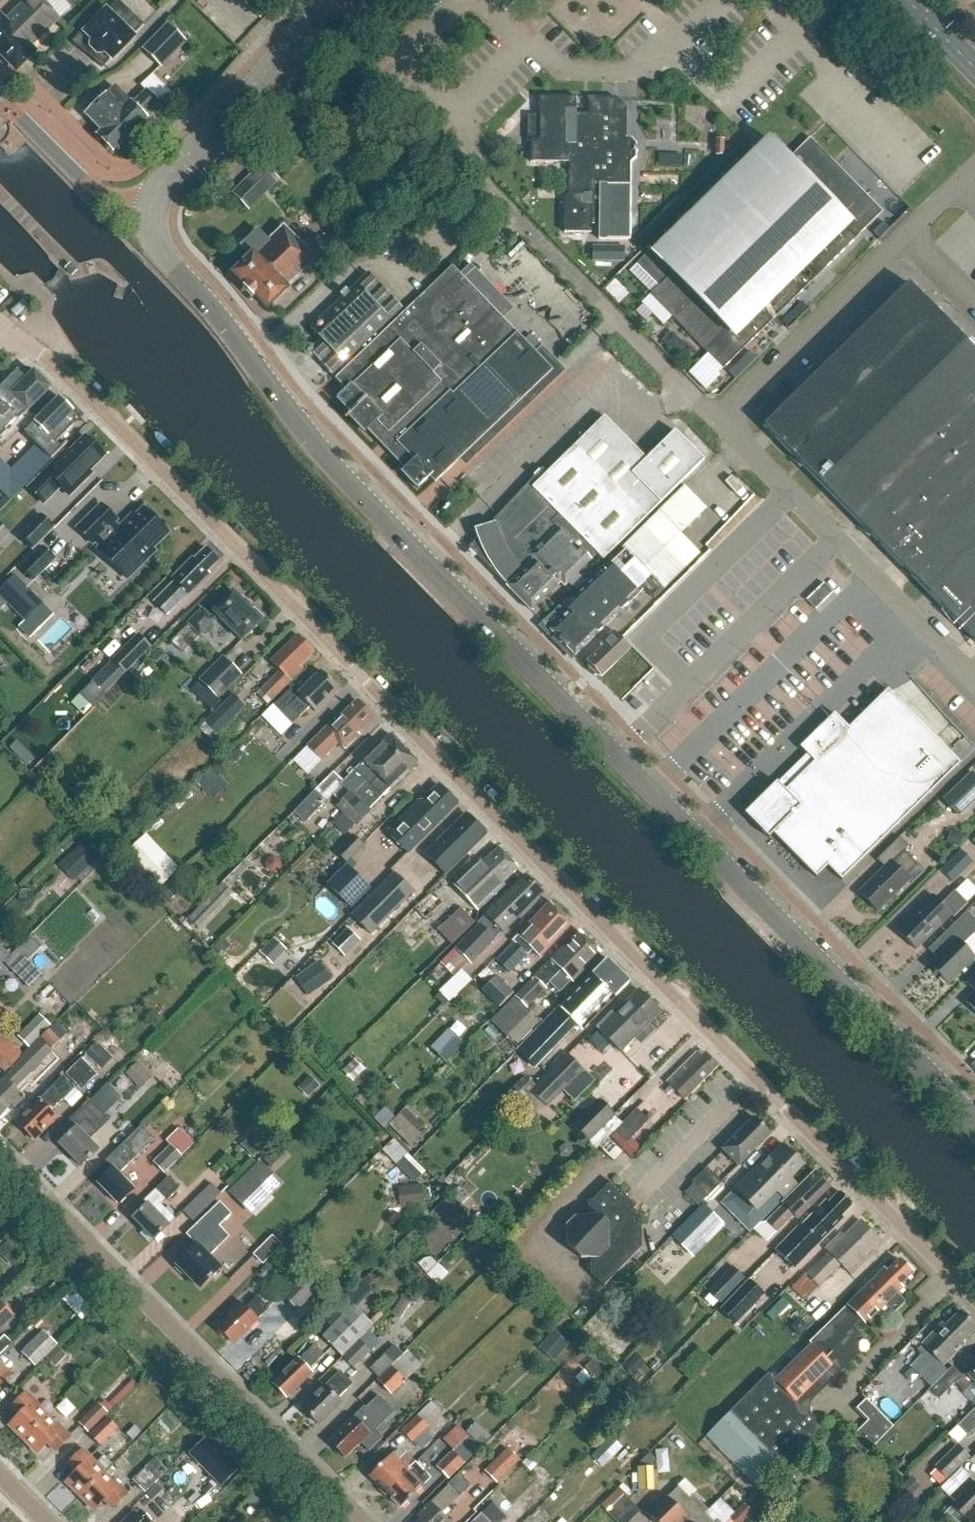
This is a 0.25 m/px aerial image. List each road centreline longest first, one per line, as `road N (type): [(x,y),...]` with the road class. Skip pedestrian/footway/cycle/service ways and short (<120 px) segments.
road 1 (residential): [(974,1305),(16,334)]
road 2 (tertiary): [(974,1123),(316,458),(152,241),(151,203)]
road 3 (residential): [(721,429),(486,197),(426,87),(334,0)]
road 4 (residential): [(362,1521),(0,1155)]
road 5 (residential): [(721,429),(974,170)]
road 6 (residential): [(974,679),(721,429)]
road 7 (tertiary): [(151,203),(326,0)]
road 8 (tertiary): [(0,96),(95,191),(151,203)]

